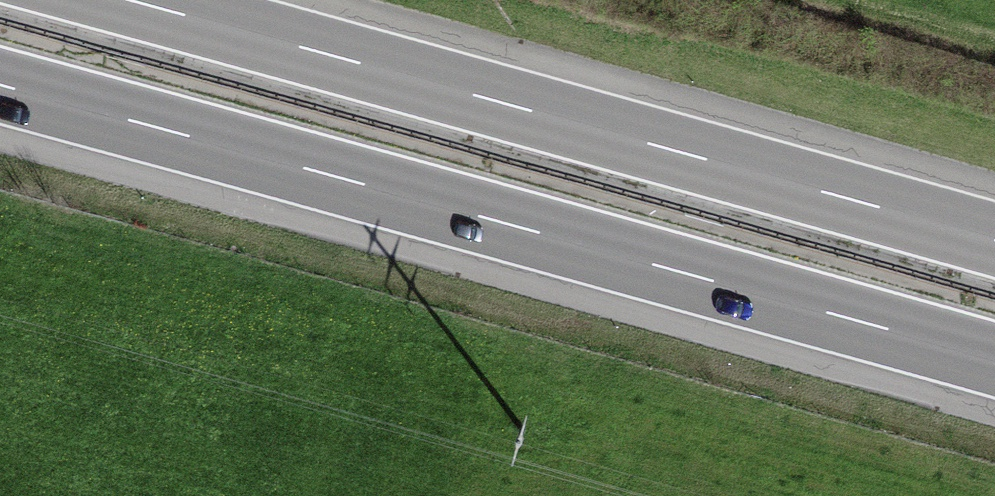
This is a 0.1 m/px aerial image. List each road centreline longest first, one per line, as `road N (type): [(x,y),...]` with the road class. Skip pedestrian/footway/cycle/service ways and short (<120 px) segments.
road 1 (motorway): [(0,86),(994,362)]
road 2 (motorway): [(994,239),(133,0)]
road 3 (track): [(994,45),(841,0)]

